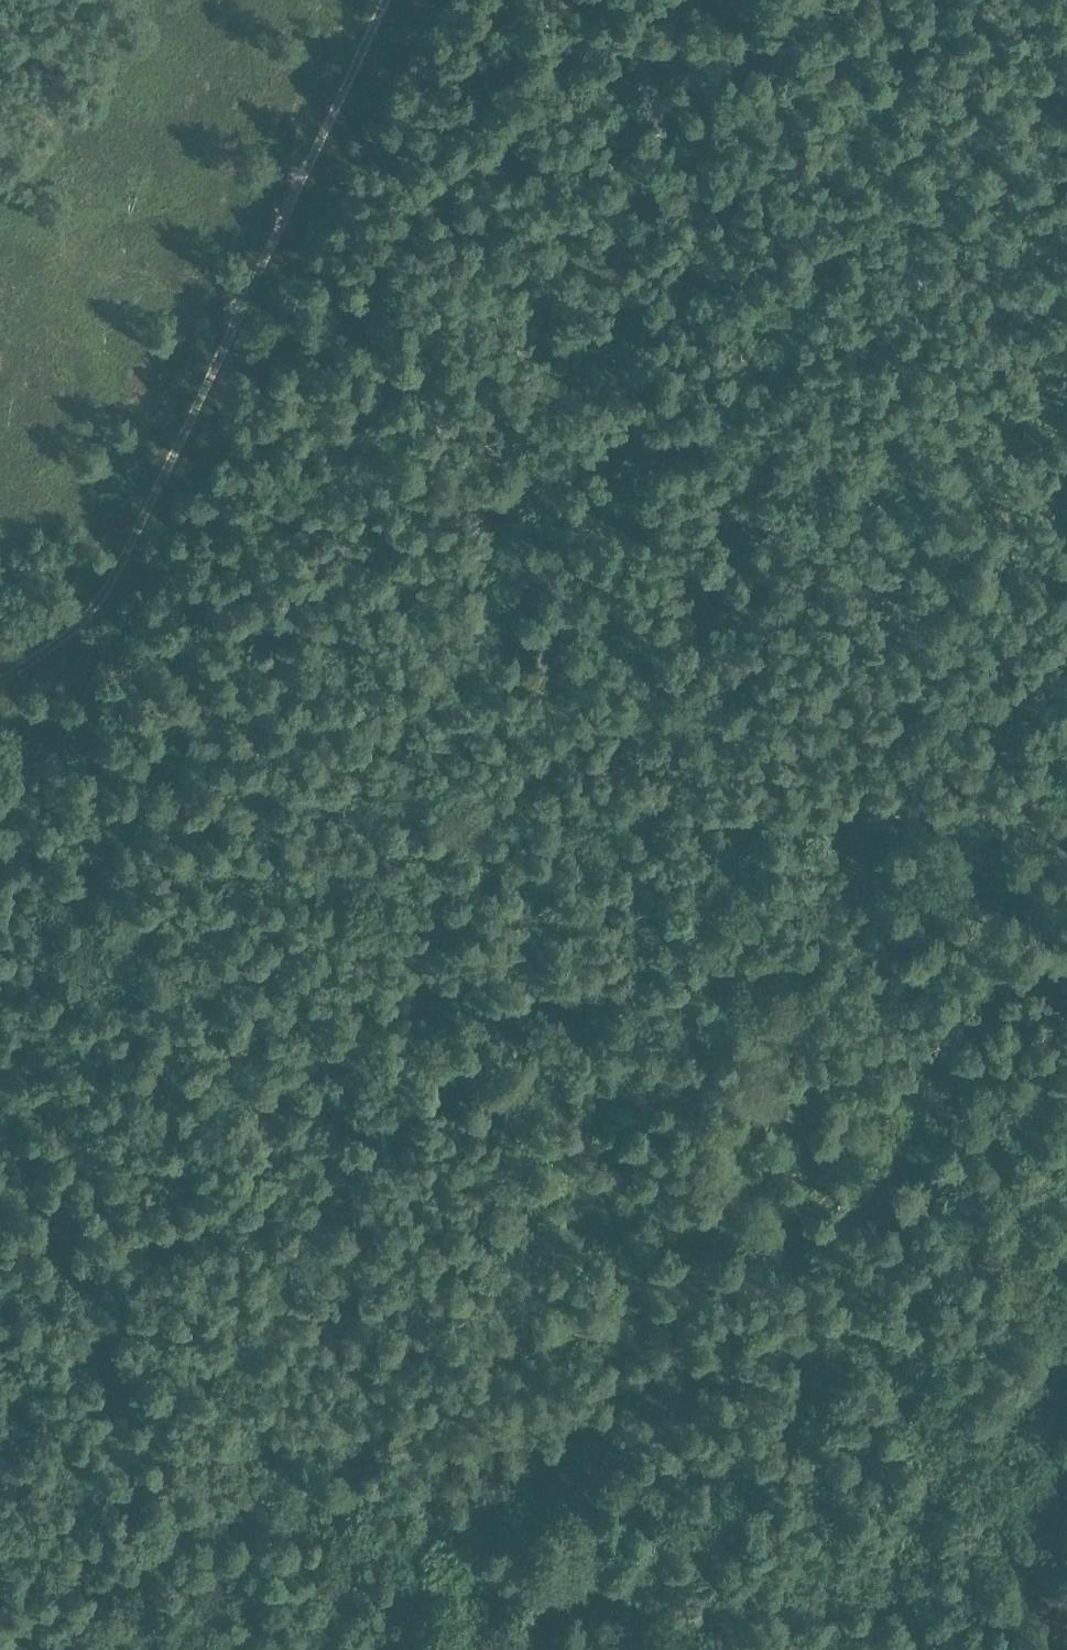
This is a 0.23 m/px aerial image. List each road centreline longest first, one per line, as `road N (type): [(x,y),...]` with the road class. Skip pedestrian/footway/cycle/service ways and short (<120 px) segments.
road 1 (track): [(0,740),(548,778),(760,807),(1066,807)]
road 2 (track): [(385,0),(100,614),(0,679)]
road 3 (track): [(0,1137),(85,1213),(131,1453),(103,1599),(76,1649)]

